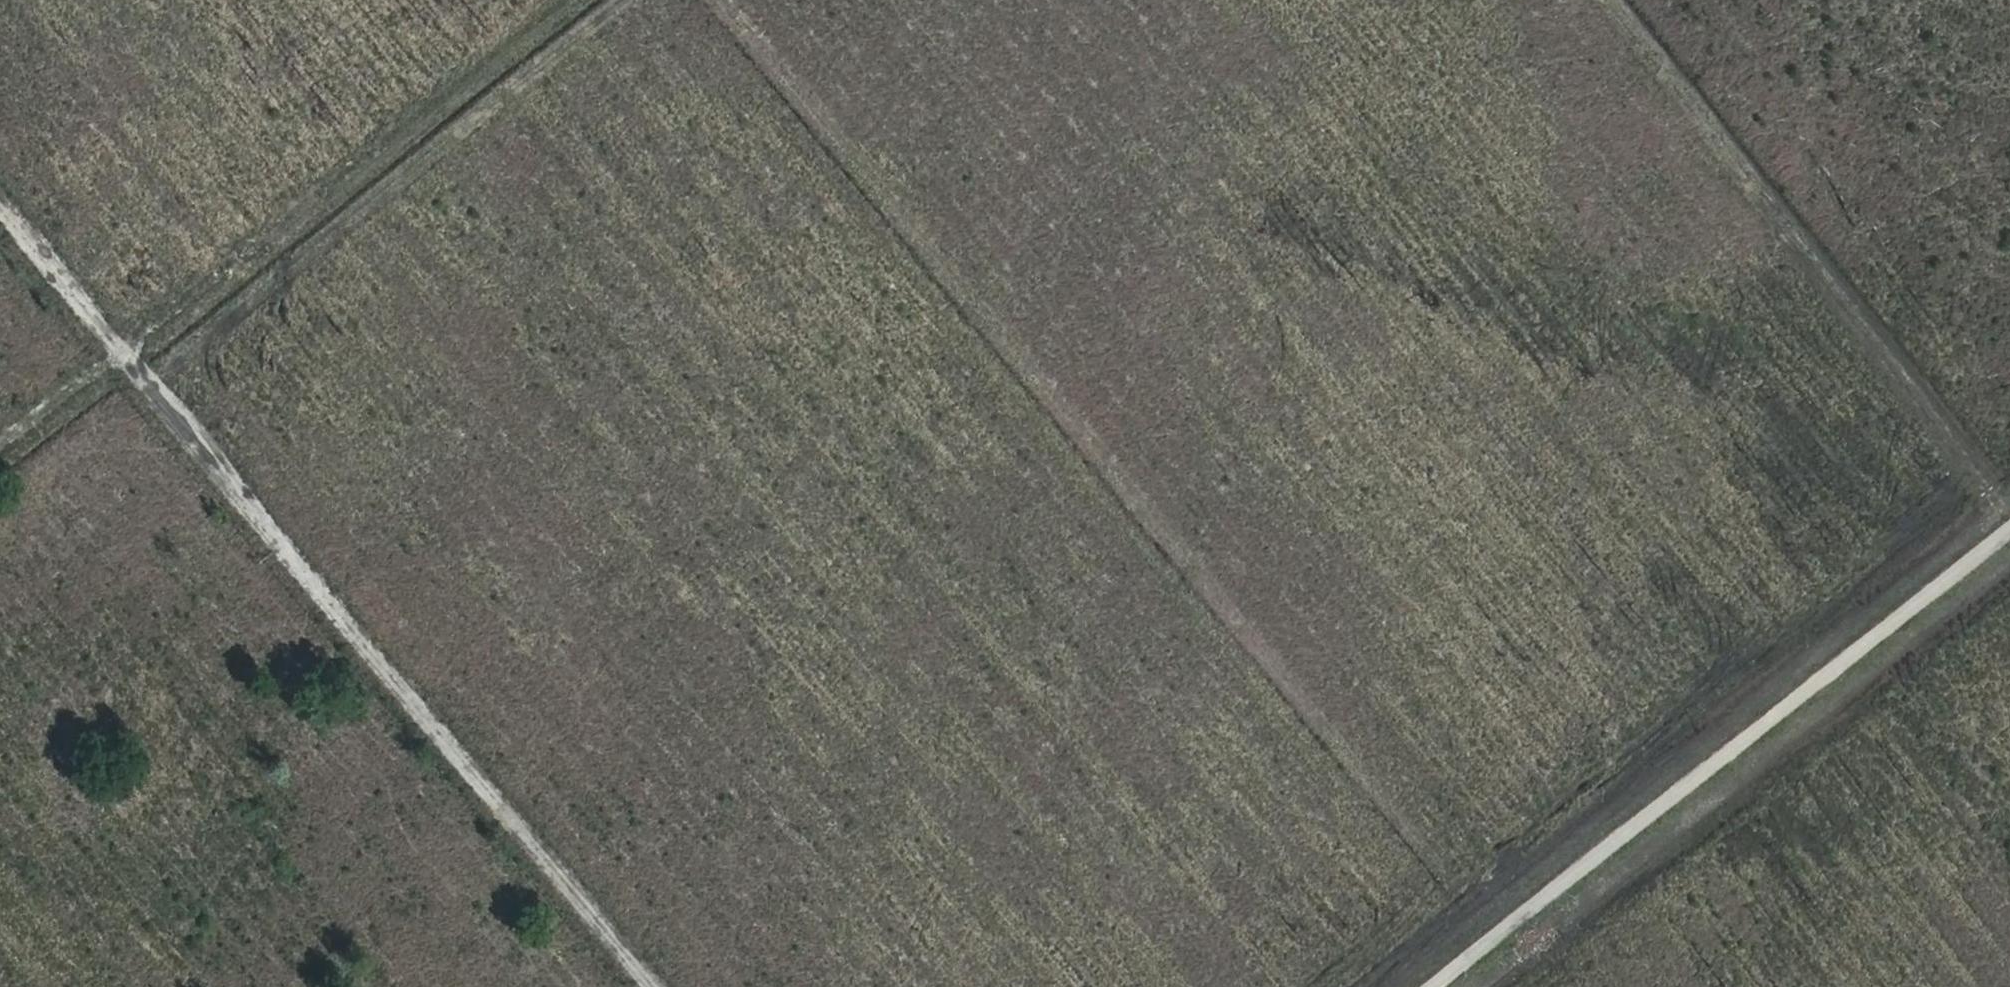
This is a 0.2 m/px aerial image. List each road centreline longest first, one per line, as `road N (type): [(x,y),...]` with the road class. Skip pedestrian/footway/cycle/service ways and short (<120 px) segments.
road 1 (track): [(648,986),(0,211)]
road 2 (track): [(1439,986),(2009,534)]

